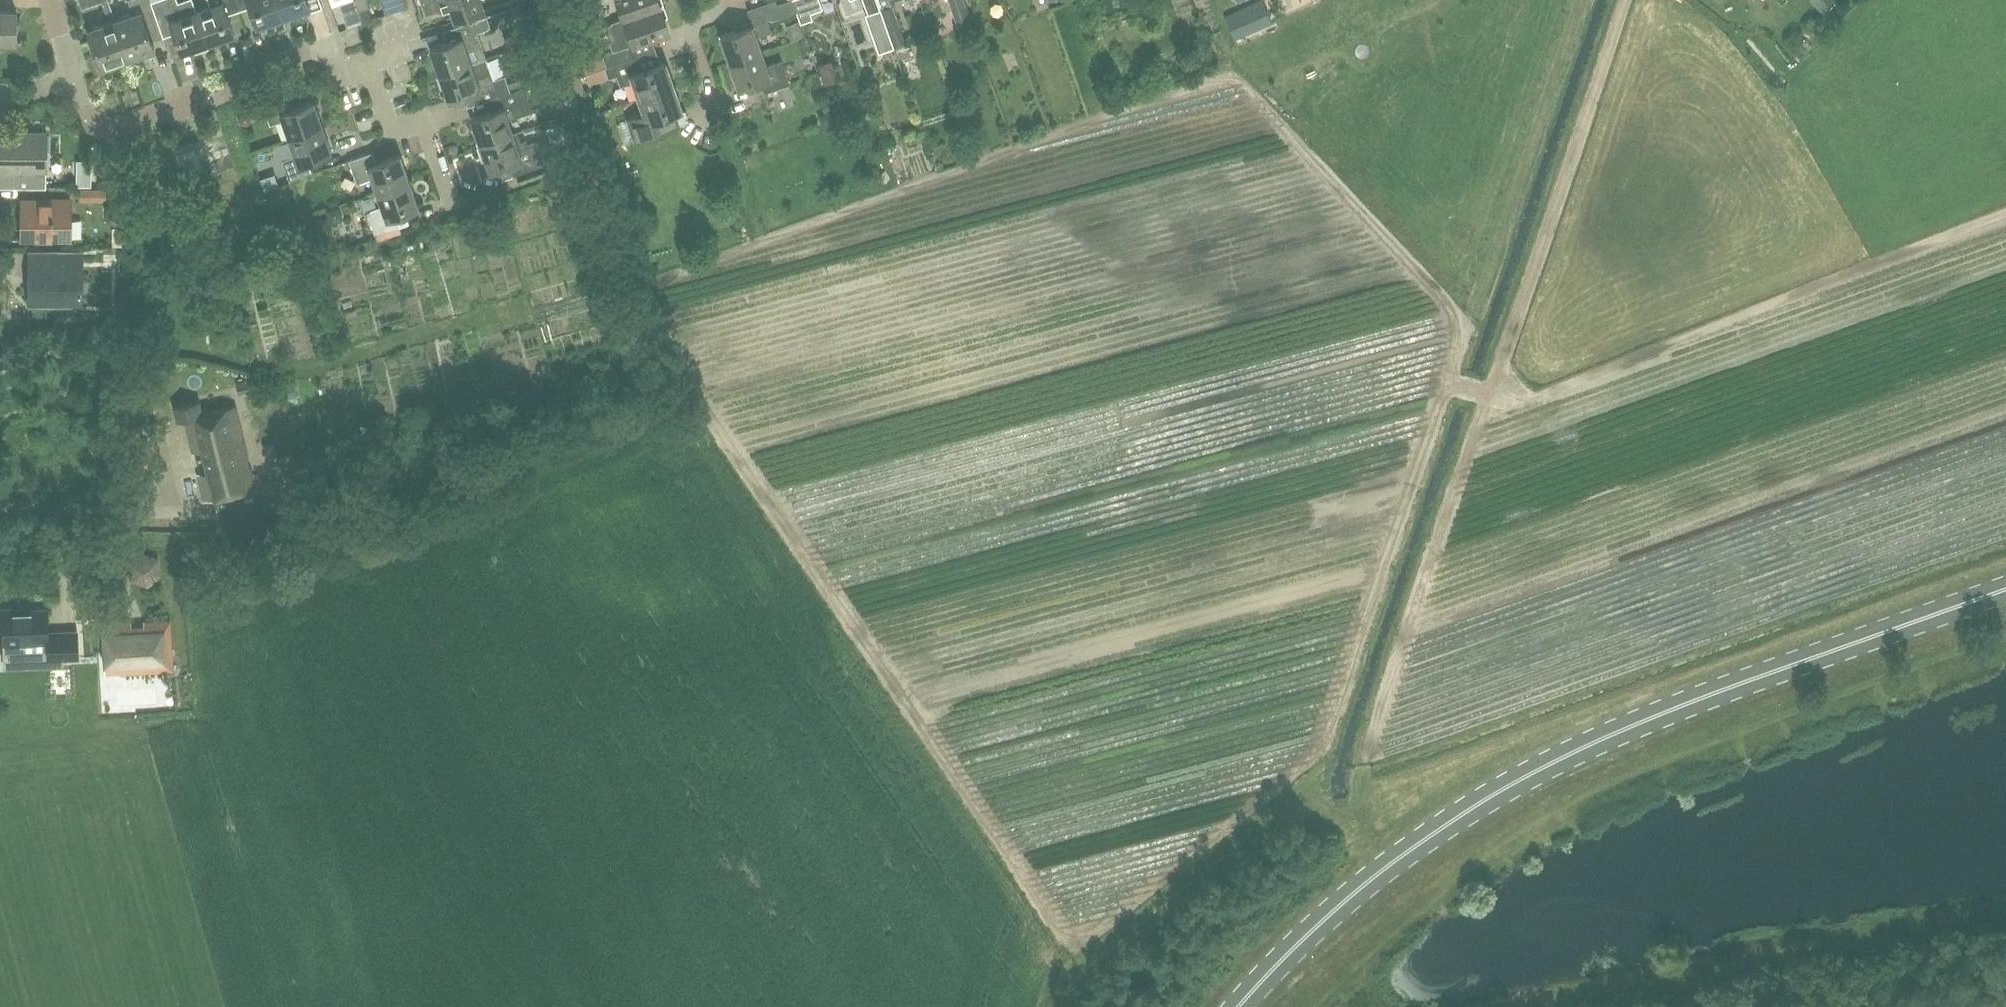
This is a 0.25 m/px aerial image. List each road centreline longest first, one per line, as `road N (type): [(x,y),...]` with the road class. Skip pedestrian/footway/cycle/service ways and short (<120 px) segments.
road 1 (primary): [(1238,1006),(1405,852),(1565,756),(1694,700),(2005,589)]
road 2 (track): [(1625,0),(1492,395)]
road 3 (track): [(177,336),(229,357),(302,370),(531,303)]
road 4 (residential): [(75,82),(91,123),(118,130),(237,94),(250,73),(327,47),(348,66),(366,64)]
road 5 (track): [(115,511),(114,367),(127,347),(177,336)]
road 6 (residential): [(453,208),(429,134),(387,122),(366,64)]
road 7 (residential): [(721,135),(692,35),(733,0)]

